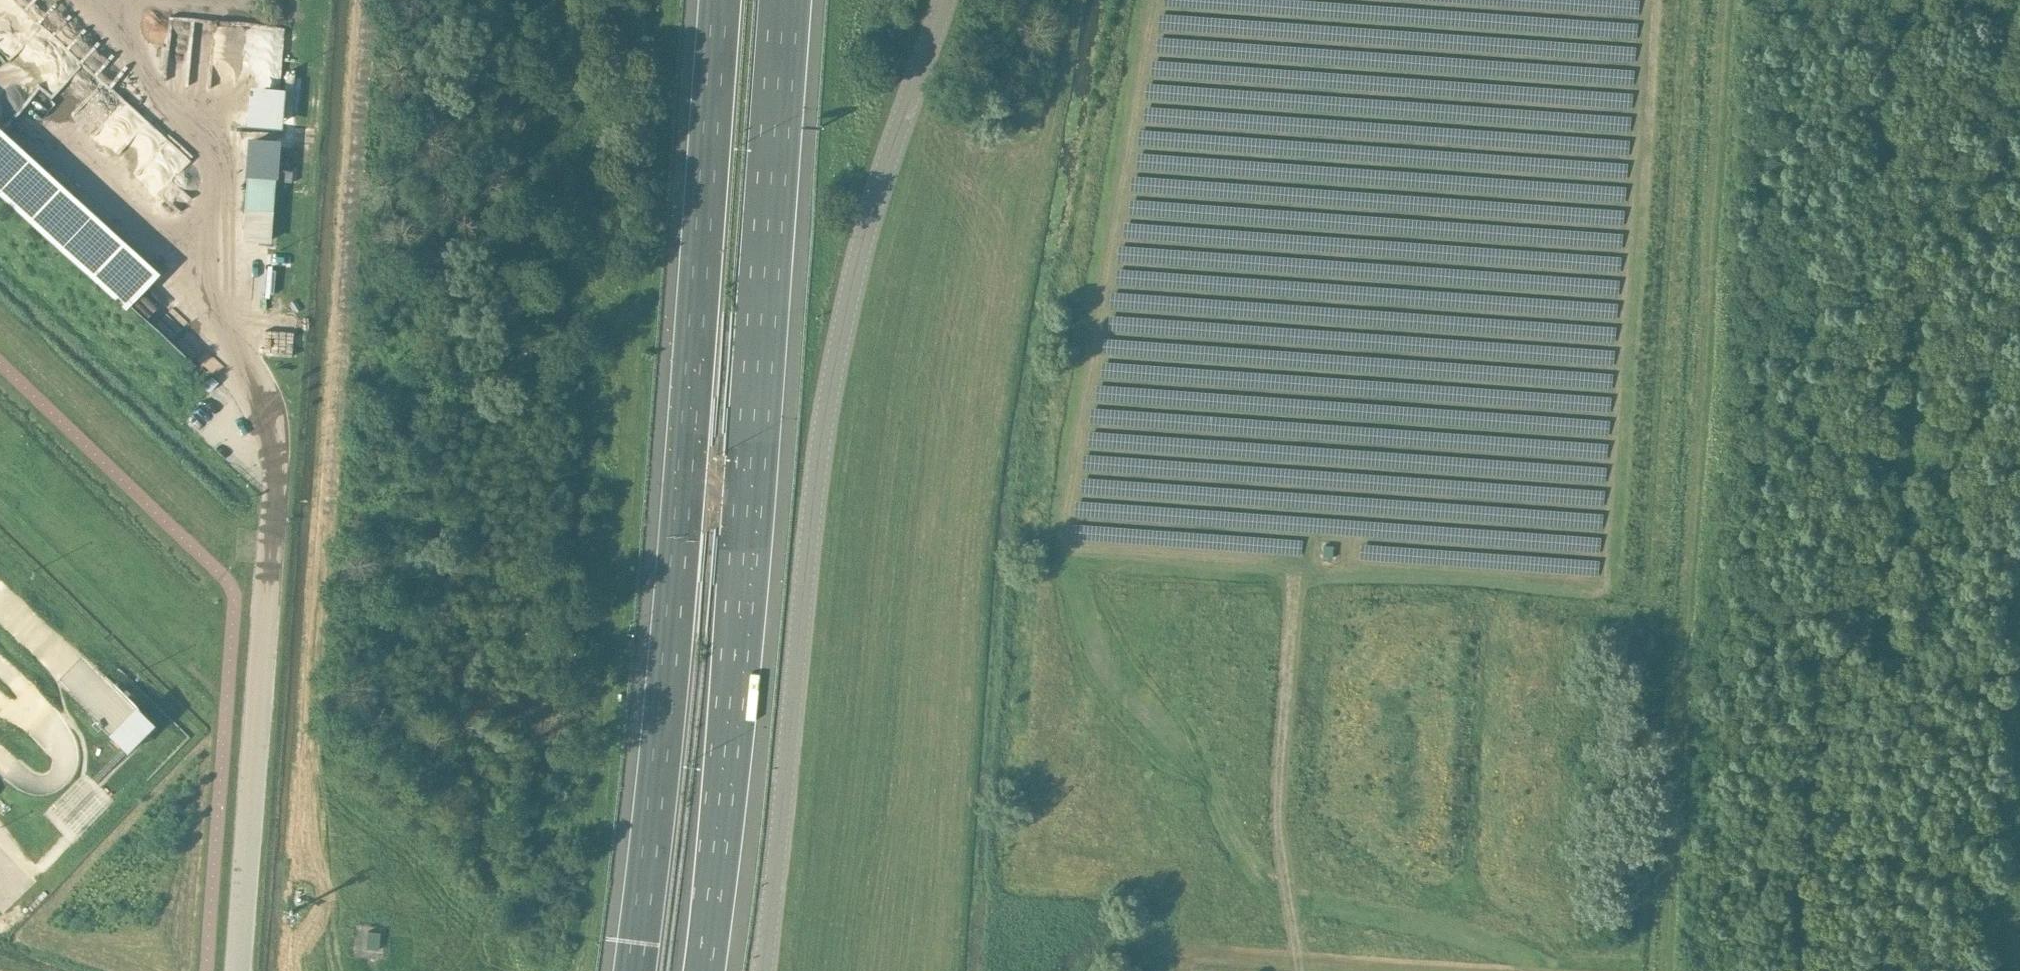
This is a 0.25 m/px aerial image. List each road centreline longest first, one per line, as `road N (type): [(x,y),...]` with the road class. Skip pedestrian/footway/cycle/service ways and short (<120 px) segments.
road 1 (unclassified): [(759,970),(810,531),(844,311),(946,0)]
road 2 (motorway): [(698,970),(746,509),(783,0)]
road 3 (motorway): [(718,0),(663,713),(634,970)]

